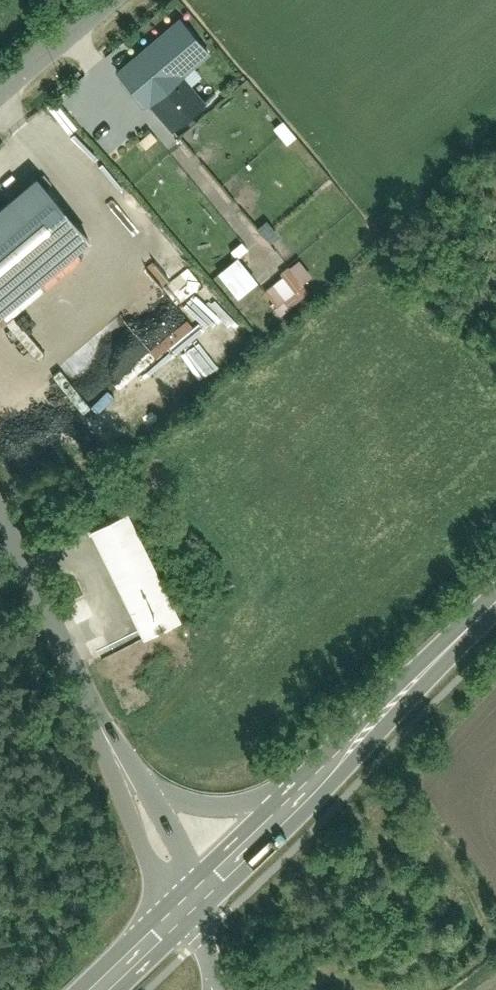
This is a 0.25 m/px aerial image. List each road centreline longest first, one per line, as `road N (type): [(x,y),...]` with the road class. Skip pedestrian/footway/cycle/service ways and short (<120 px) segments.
road 1 (primary): [(259,835),(495,609)]
road 2 (residential): [(0,509),(122,766)]
road 3 (unclassified): [(122,766),(136,852),(126,960)]
road 4 (unclassified): [(259,835),(184,825),(122,766)]
road 5 (unclassified): [(122,766),(185,904)]
road 6 (residential): [(0,98),(114,0)]

